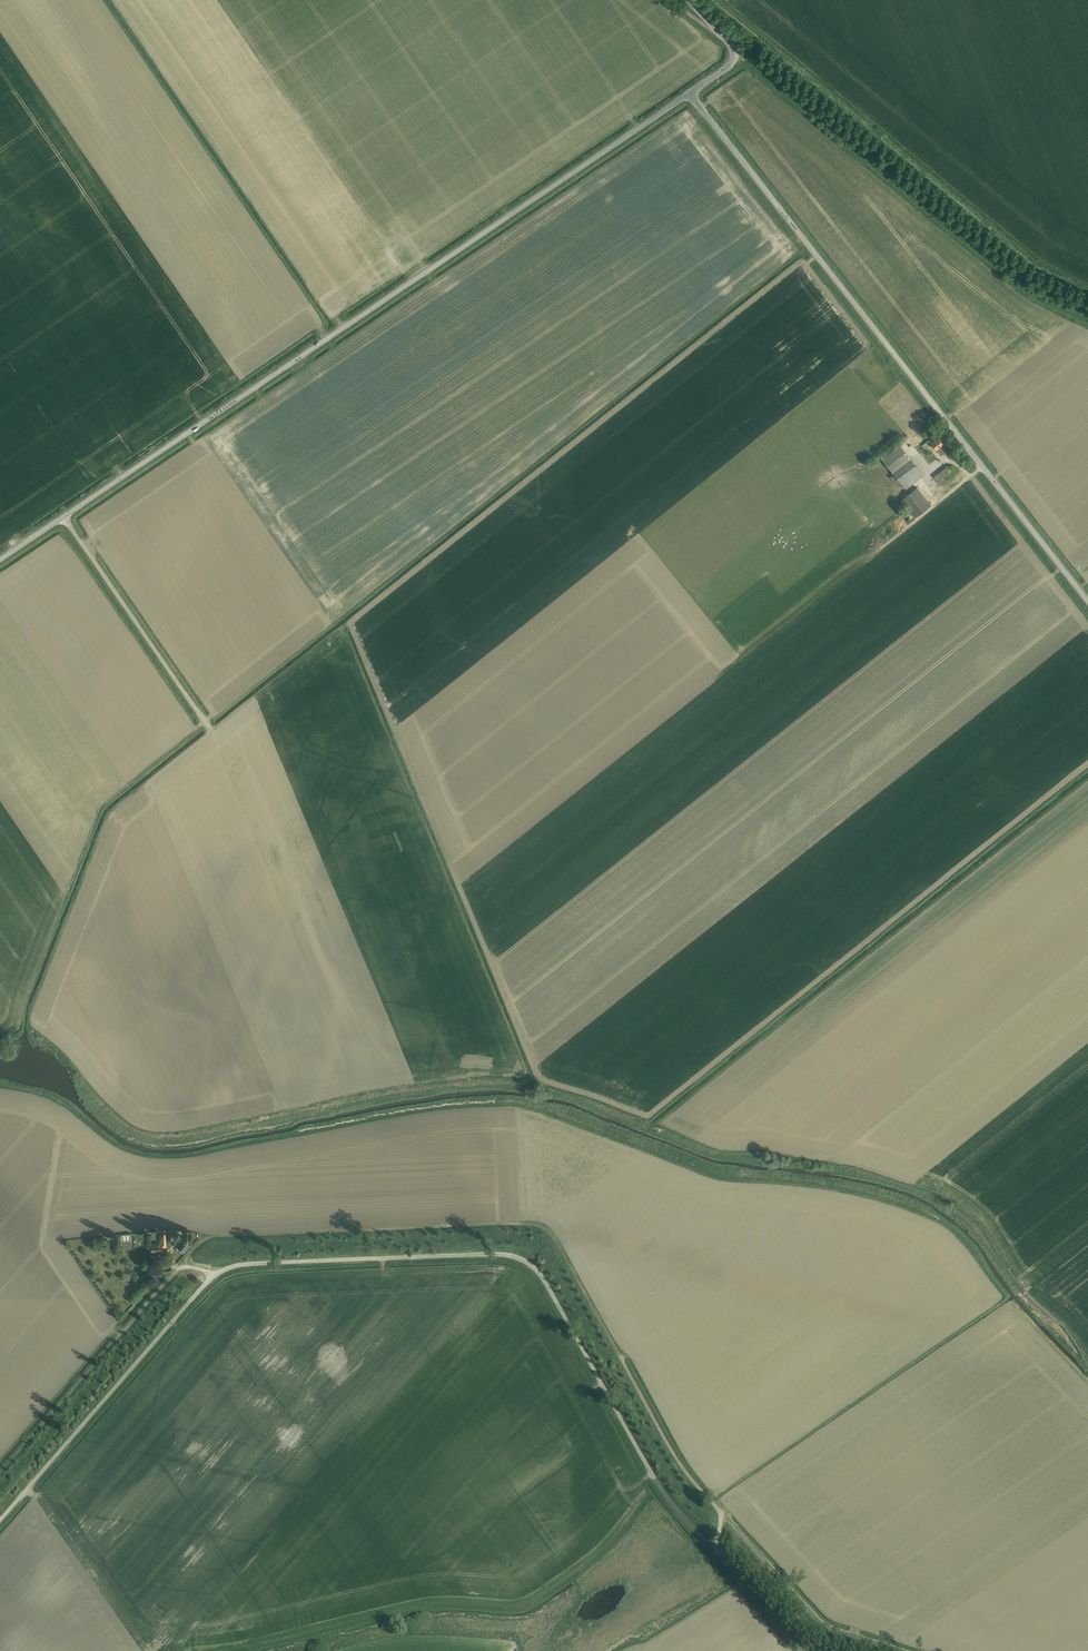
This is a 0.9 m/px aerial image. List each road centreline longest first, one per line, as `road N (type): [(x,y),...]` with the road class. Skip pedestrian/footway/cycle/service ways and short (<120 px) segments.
road 1 (unclassified): [(0,1521),(221,1271),(507,1255),(544,1278),(678,1511),(810,1650)]
road 2 (unclassified): [(63,517),(691,93)]
road 3 (tertiary): [(1087,605),(691,93)]
road 4 (unclassified): [(210,728),(63,517)]
road 5 (tertiary): [(691,93),(733,54),(687,0)]

